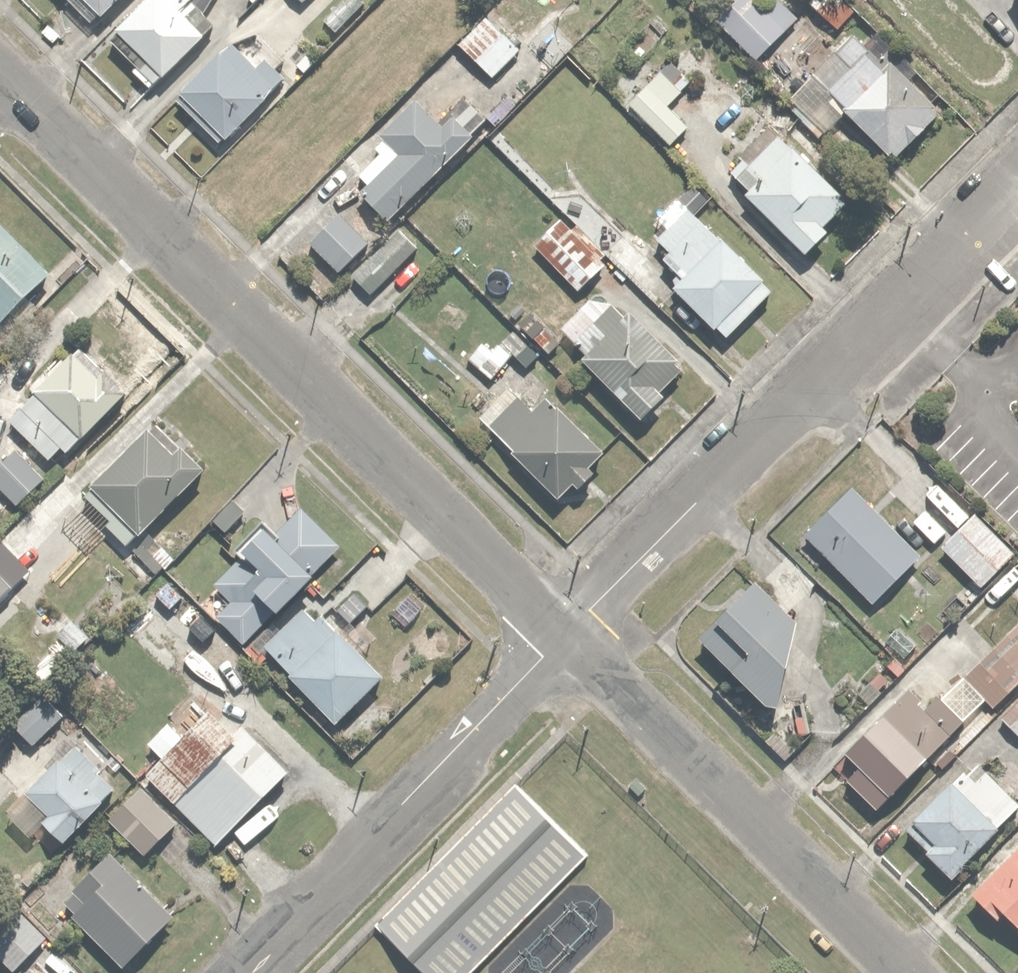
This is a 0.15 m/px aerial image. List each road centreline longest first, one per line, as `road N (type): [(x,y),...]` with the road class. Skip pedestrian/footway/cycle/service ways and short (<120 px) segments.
road 1 (residential): [(0,68),(569,631)]
road 2 (residential): [(569,631),(1017,174)]
road 3 (residential): [(569,631),(916,972)]
road 4 (residential): [(236,972),(569,631)]

